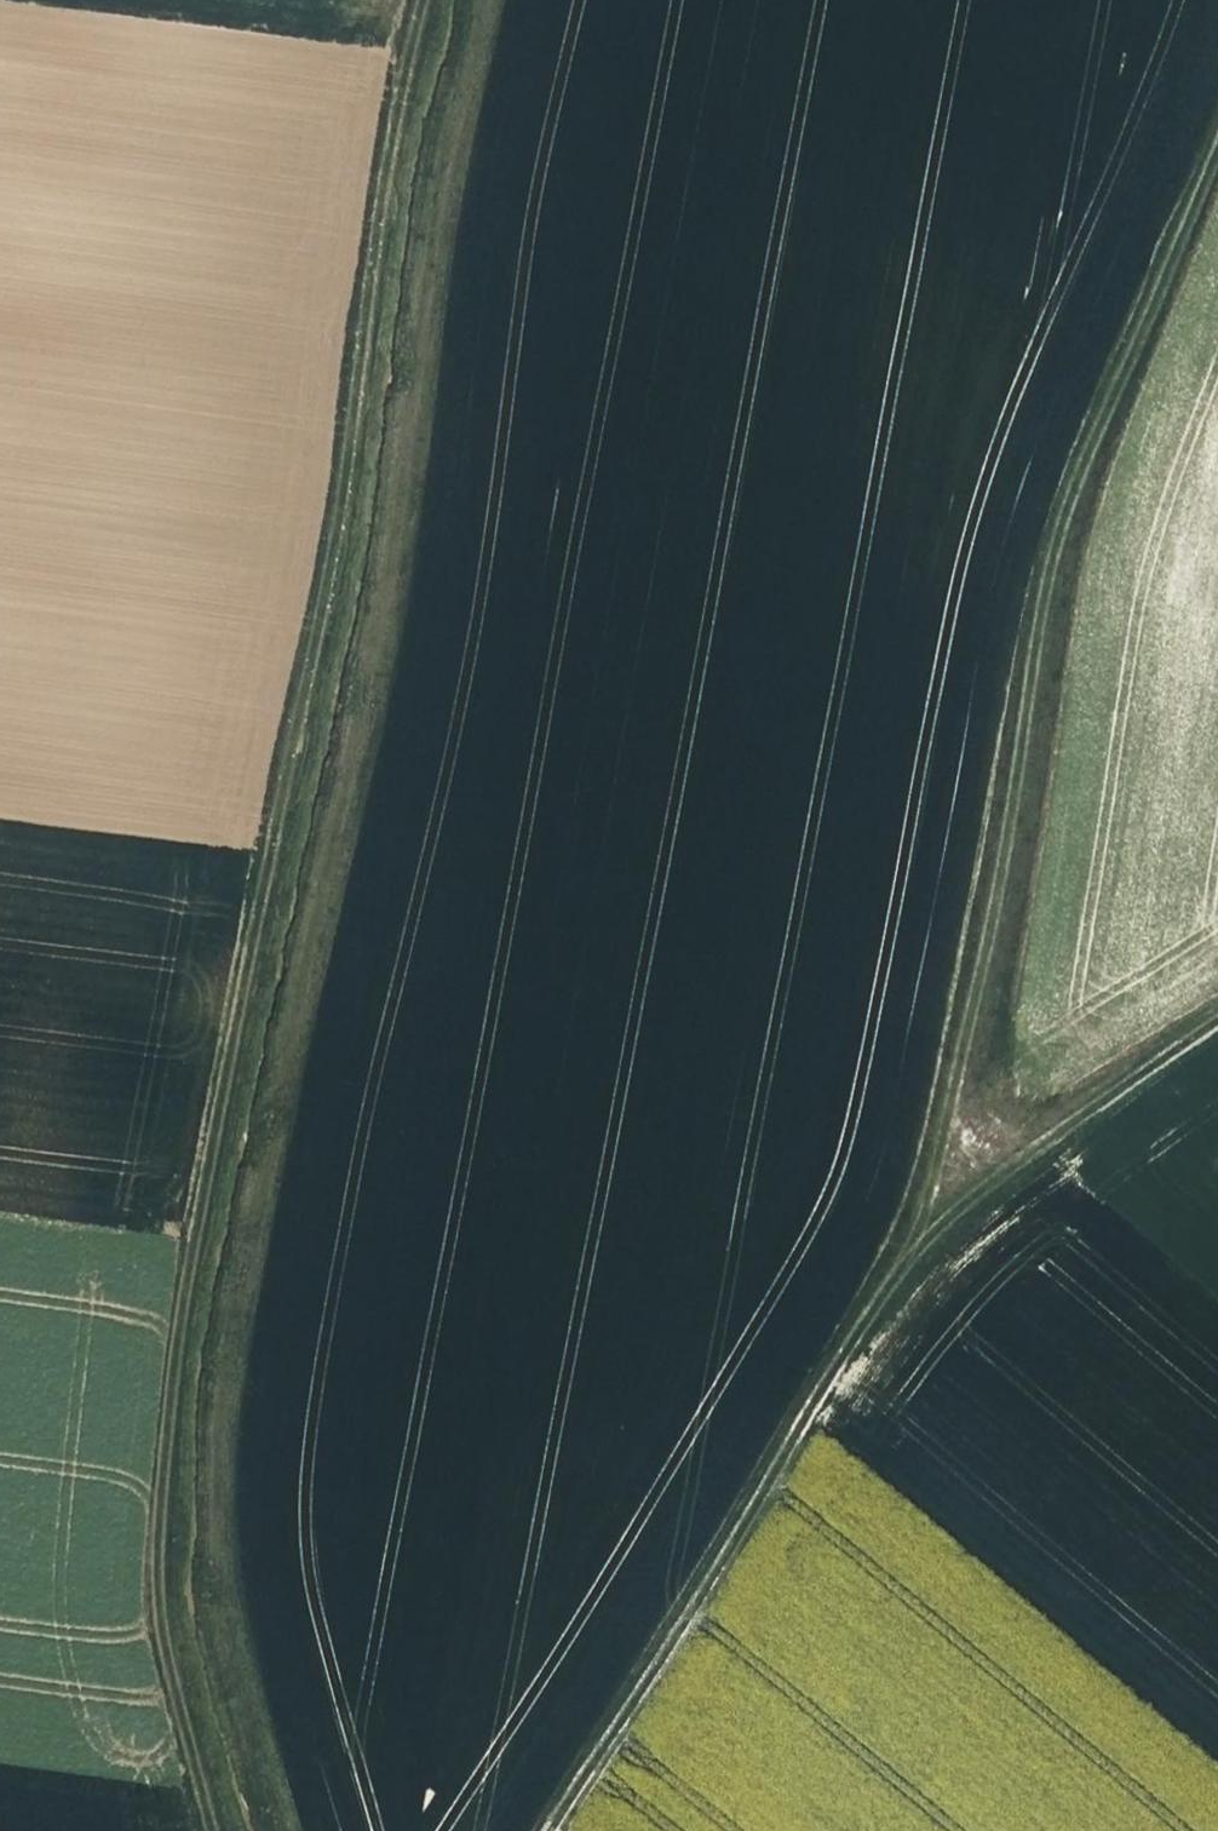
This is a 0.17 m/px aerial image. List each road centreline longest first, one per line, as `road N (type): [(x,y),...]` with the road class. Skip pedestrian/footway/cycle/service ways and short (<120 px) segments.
road 1 (track): [(222,1830),(175,1658),(164,1538),(207,1183),(343,525),(398,165),(436,0)]
road 2 (track): [(1217,1021),(1027,1147),(899,1269),(935,1150),(1069,500),(1217,152)]
road 3 (track): [(560,1830),(899,1269)]

